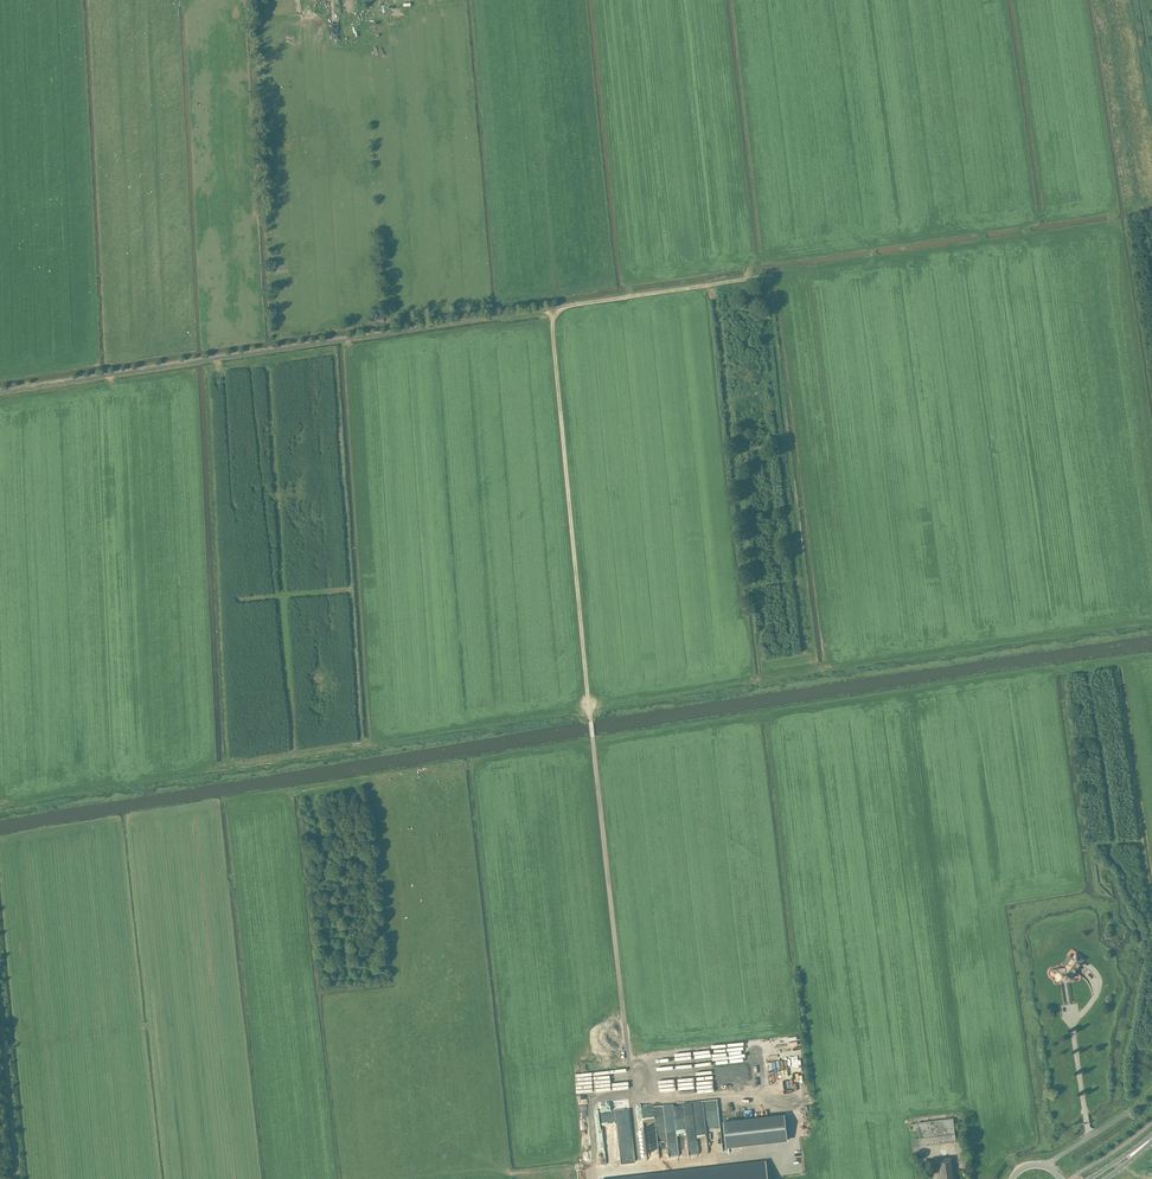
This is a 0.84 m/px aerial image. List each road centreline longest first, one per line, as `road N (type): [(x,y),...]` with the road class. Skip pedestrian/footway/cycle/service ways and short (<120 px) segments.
road 1 (track): [(1151,619),(765,676),(760,607),(770,586),(794,581),(767,332),(763,277),(775,276)]
road 2 (track): [(0,805),(579,708)]
road 3 (track): [(0,391),(555,309)]
road 4 (track): [(763,277),(555,309)]
road 5 (track): [(765,676),(579,708)]
road 6 (unclassified): [(16,1178),(0,1016)]

